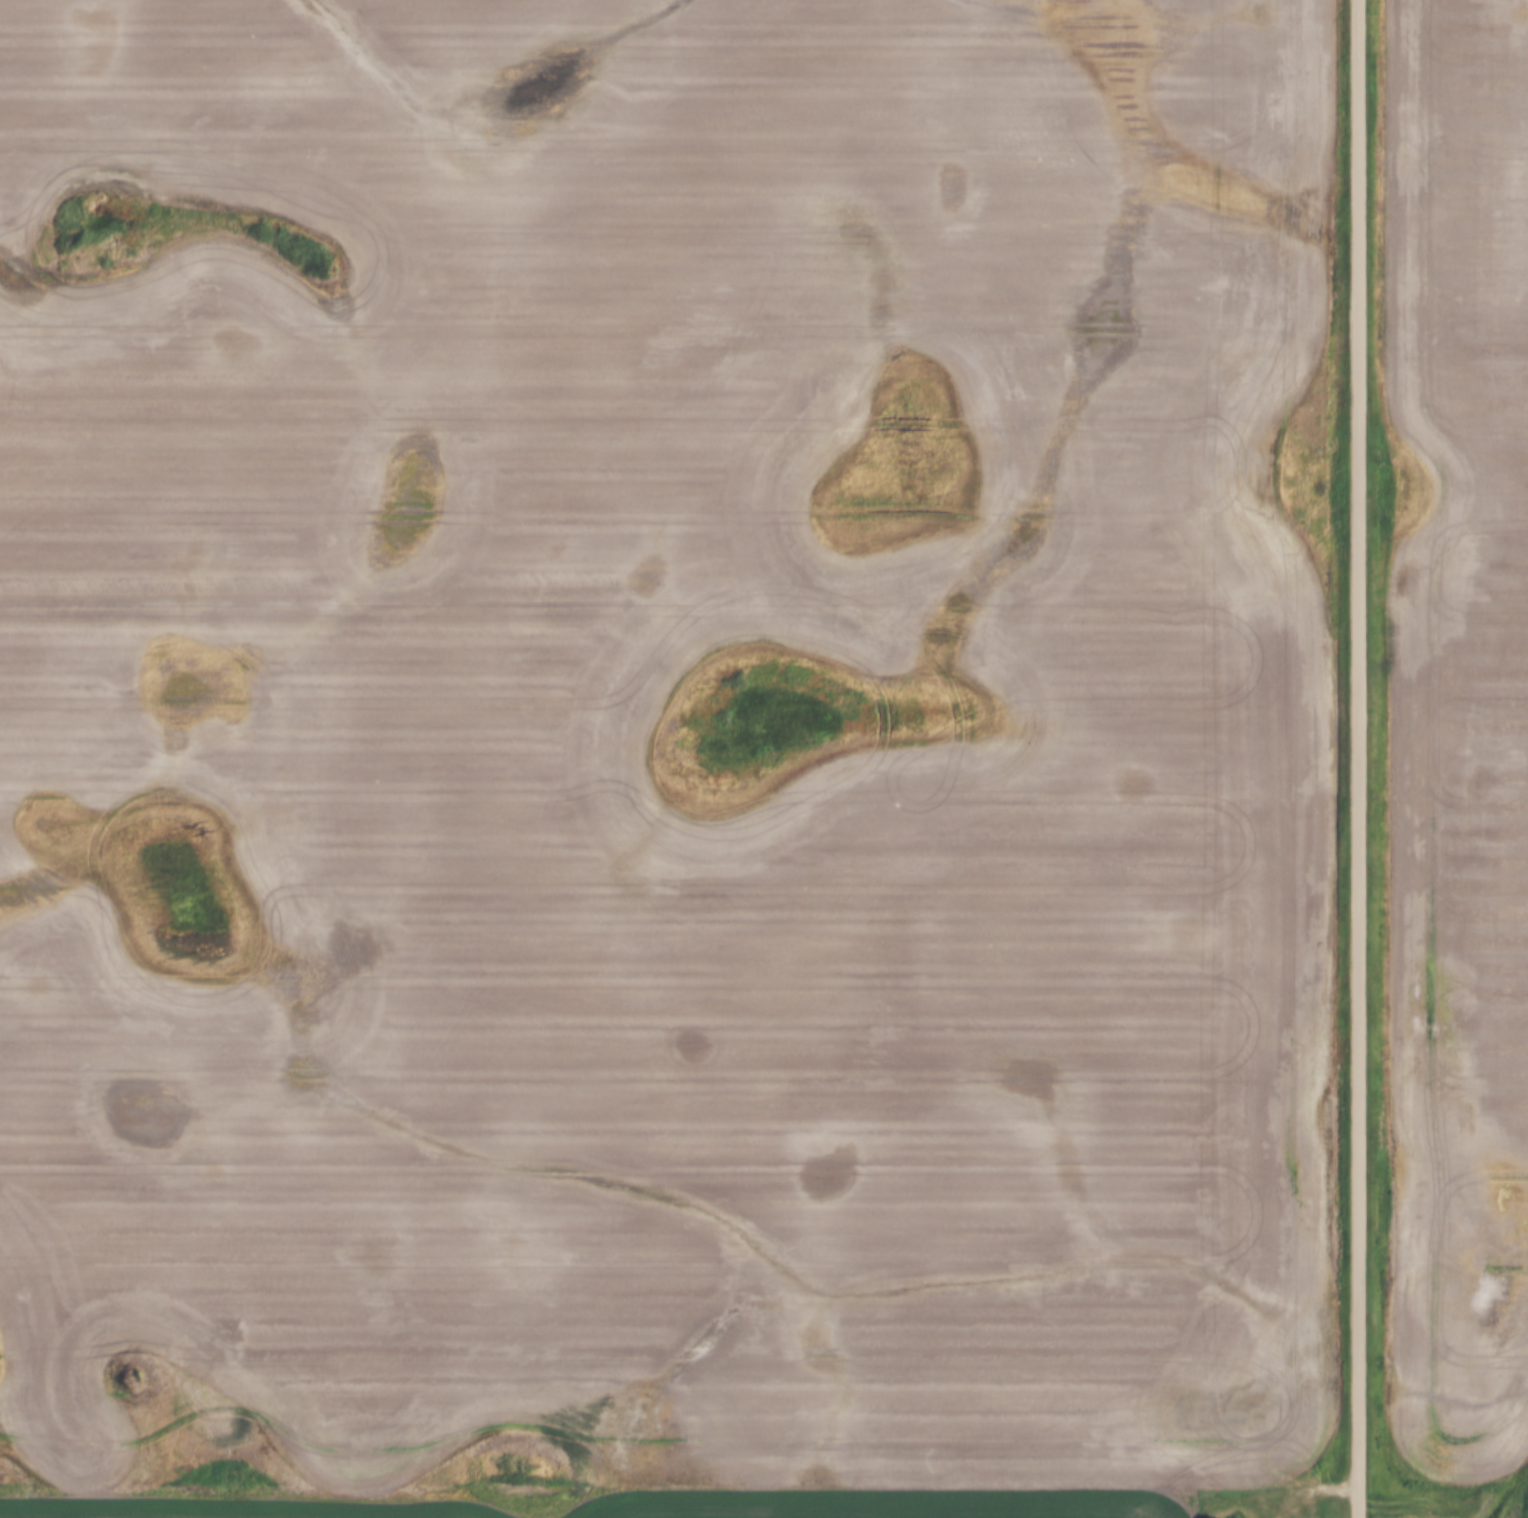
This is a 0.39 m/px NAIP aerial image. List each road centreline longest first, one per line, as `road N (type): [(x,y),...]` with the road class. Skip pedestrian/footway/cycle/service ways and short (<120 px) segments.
road 1 (residential): [(1357,1517),(1357,0)]

